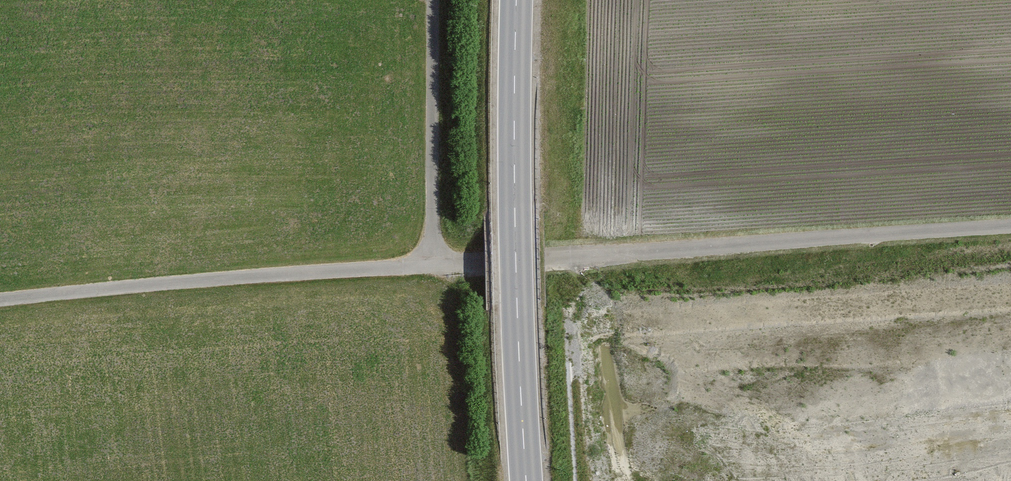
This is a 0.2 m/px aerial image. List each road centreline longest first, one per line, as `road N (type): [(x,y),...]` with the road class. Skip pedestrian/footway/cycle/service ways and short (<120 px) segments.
road 1 (unclassified): [(437,268),(1010,229)]
road 2 (primary): [(516,0),(517,326),(527,480)]
road 3 (unclassified): [(0,304),(437,268)]
road 4 (unclassified): [(433,0),(437,268)]

